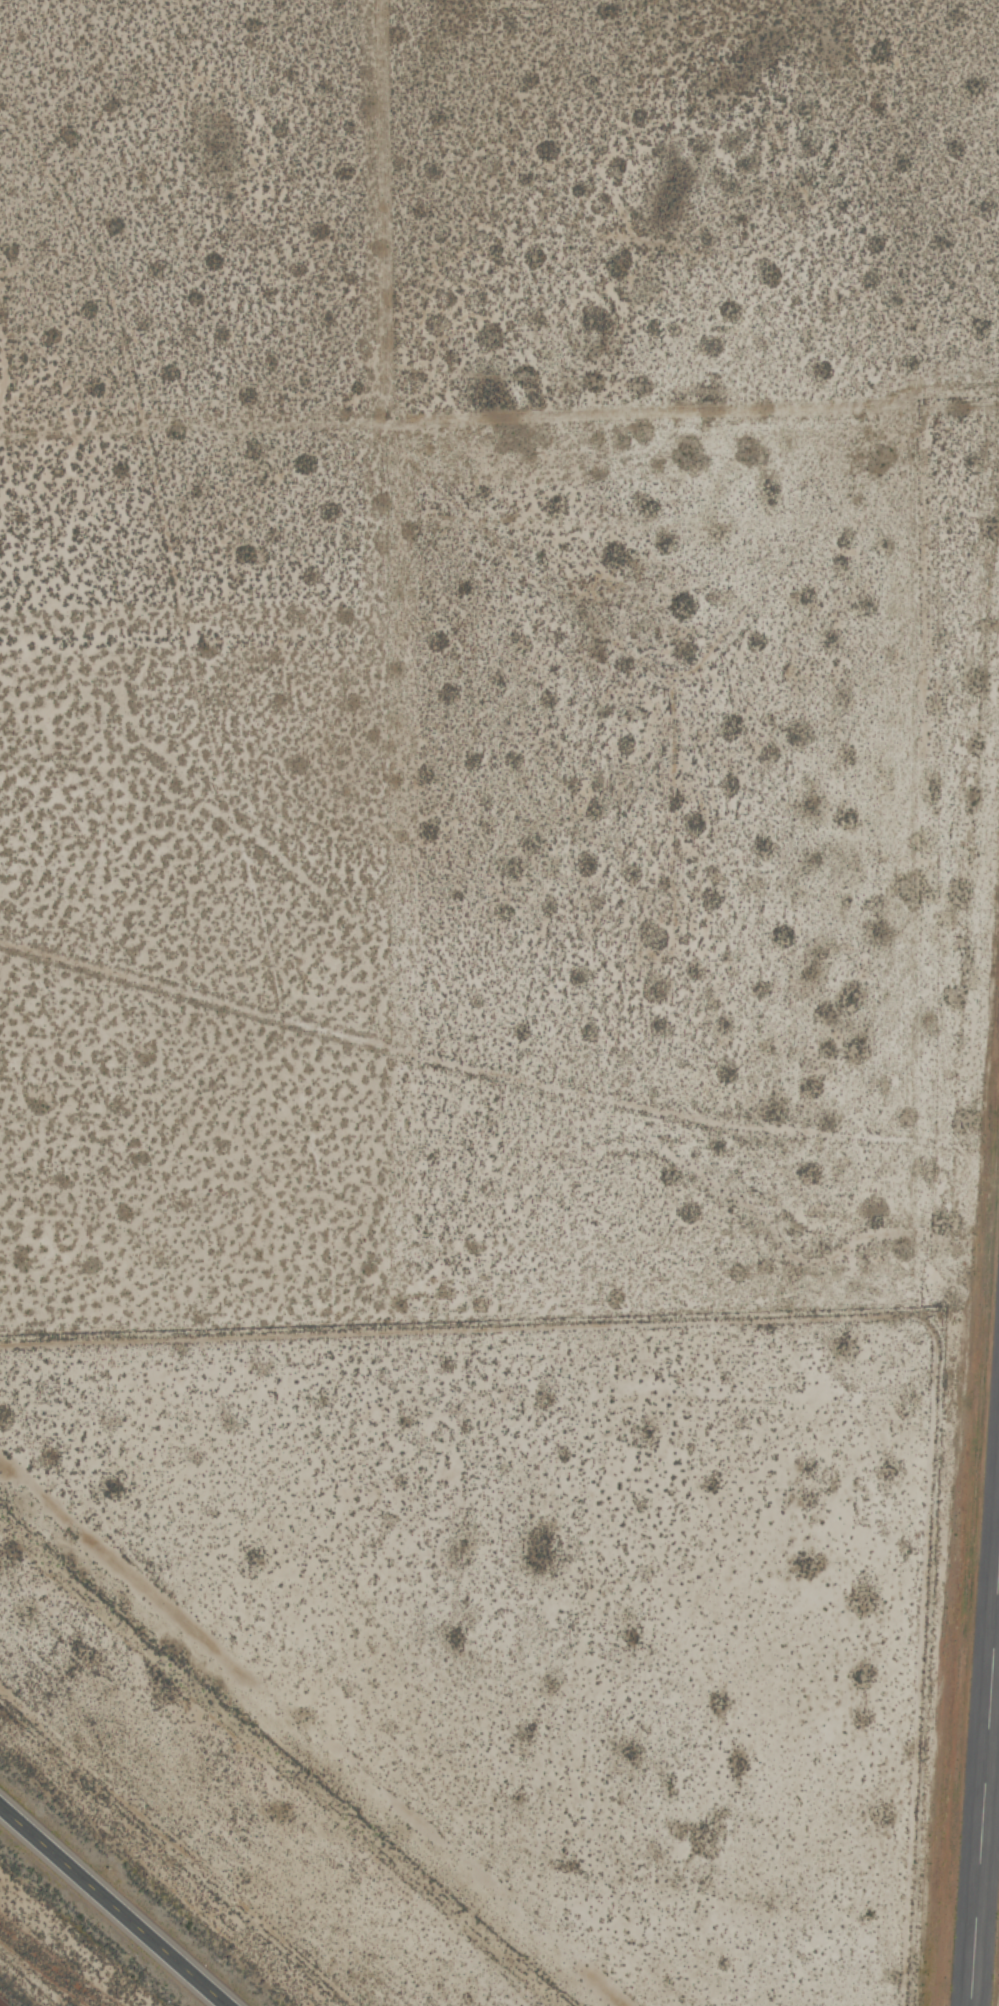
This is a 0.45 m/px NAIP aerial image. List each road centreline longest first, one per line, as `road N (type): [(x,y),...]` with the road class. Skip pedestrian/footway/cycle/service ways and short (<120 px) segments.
road 1 (trunk): [(224,2005),(0,1810)]

